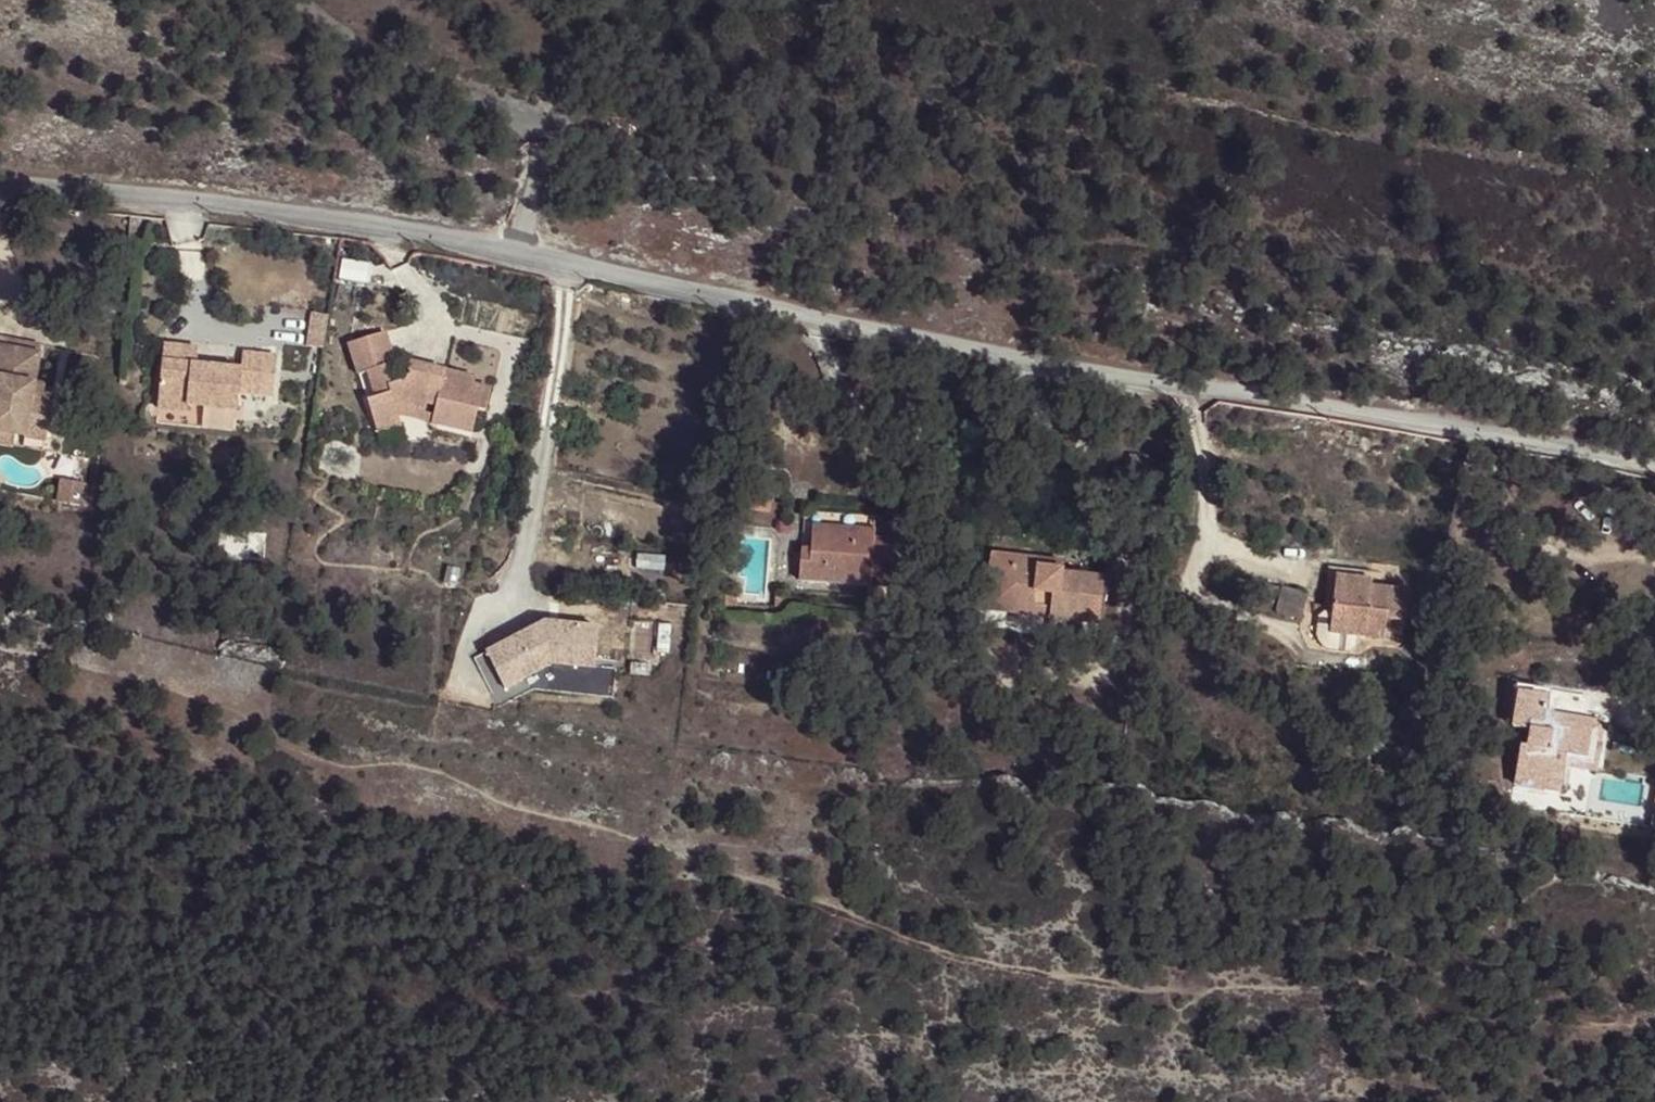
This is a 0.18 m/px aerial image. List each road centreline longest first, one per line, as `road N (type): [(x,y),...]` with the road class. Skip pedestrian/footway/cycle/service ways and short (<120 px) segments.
road 1 (residential): [(0,182),(305,213),(1366,401),(1654,464)]

